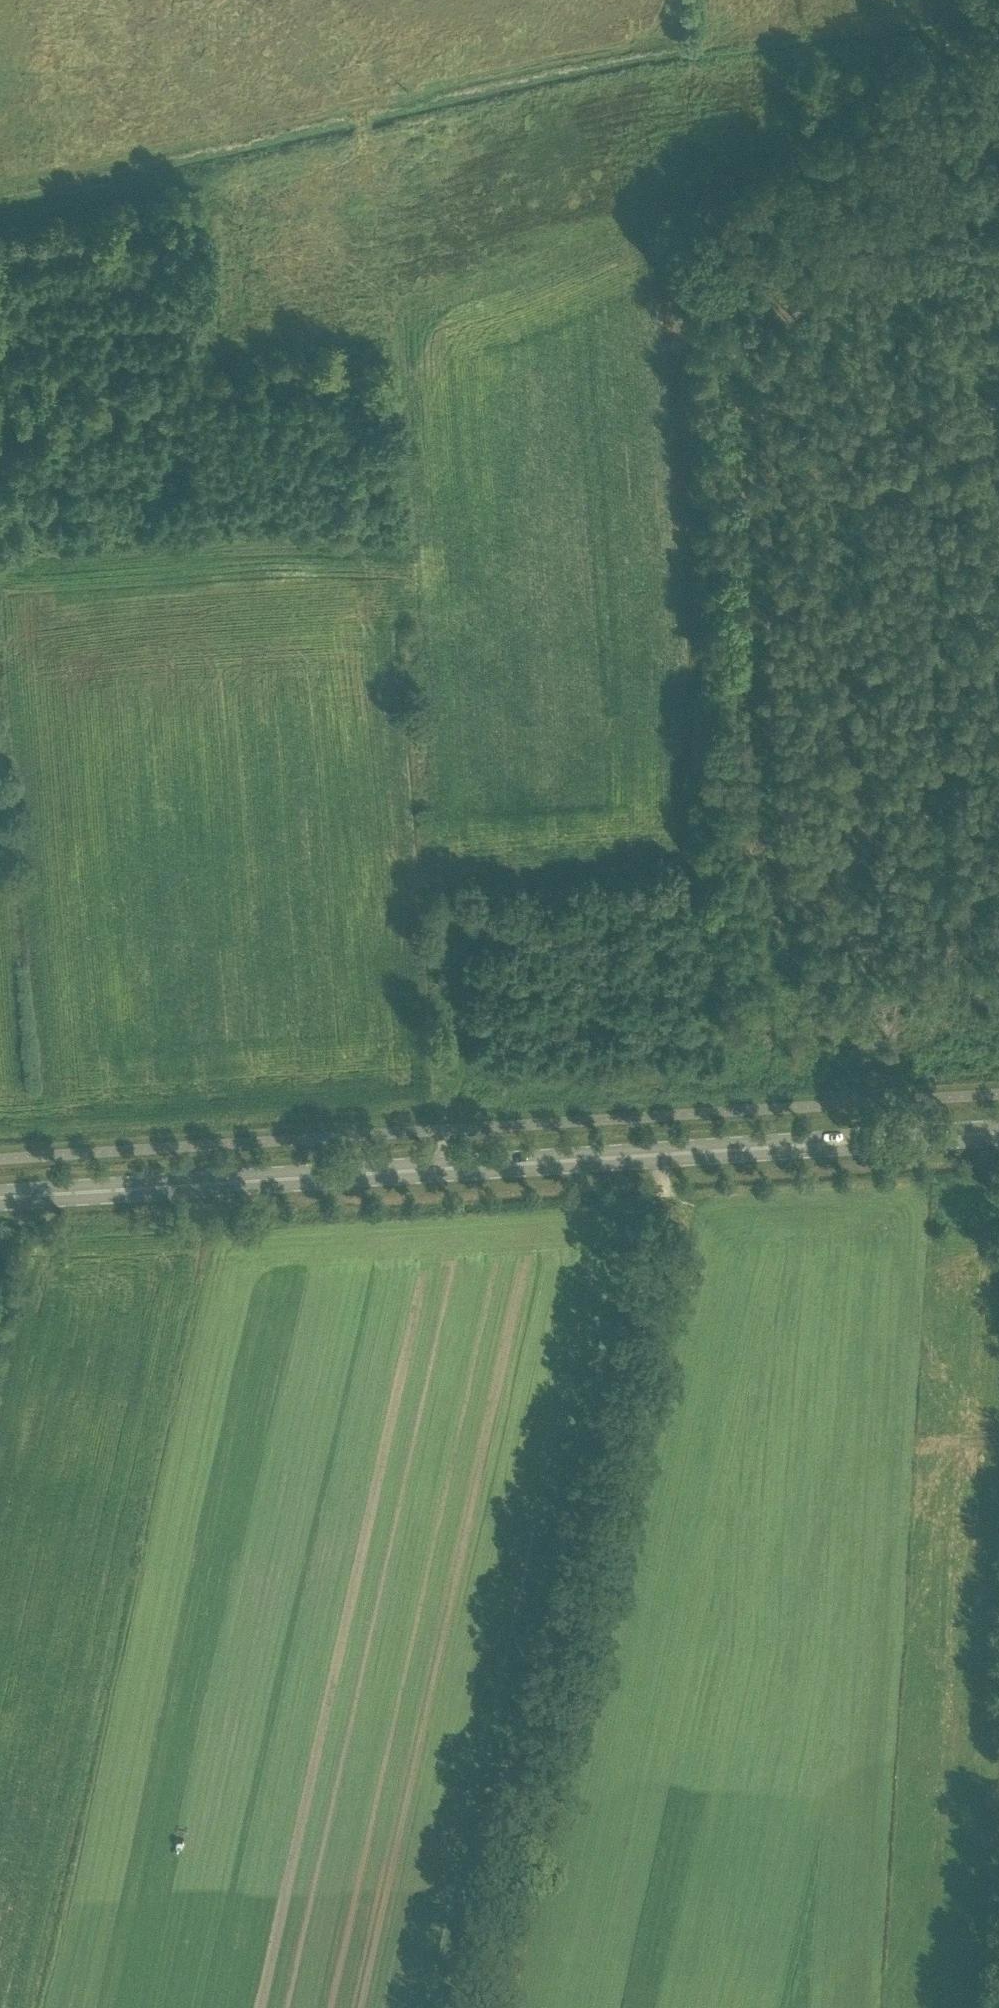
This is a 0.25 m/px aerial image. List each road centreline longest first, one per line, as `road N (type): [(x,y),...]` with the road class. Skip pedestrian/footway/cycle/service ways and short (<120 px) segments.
road 1 (secondary): [(0,1198),(998,1134)]
road 2 (track): [(487,2007),(662,1212),(661,1155)]

